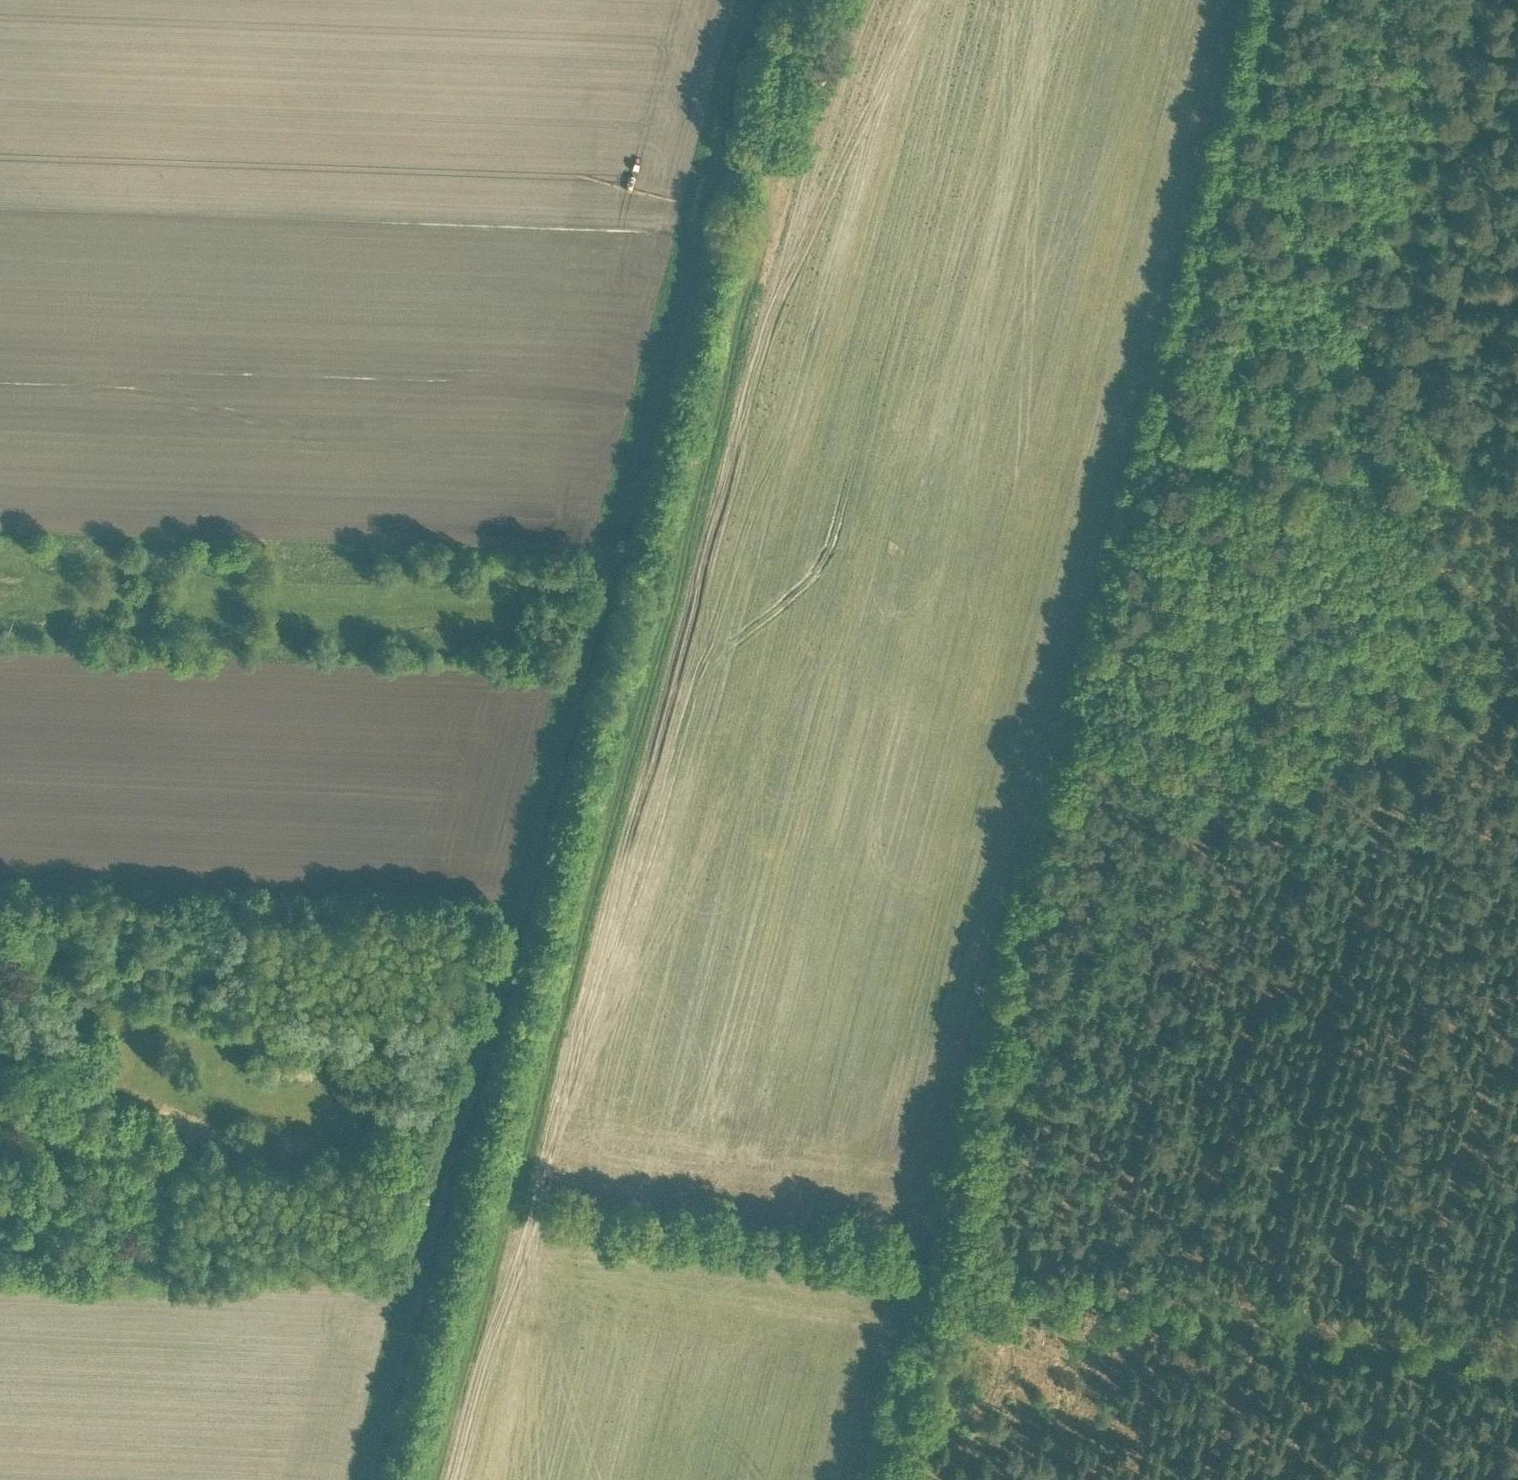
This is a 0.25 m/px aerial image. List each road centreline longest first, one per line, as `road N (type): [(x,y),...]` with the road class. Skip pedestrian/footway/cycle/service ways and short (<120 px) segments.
road 1 (track): [(805,0),(427,1479)]

